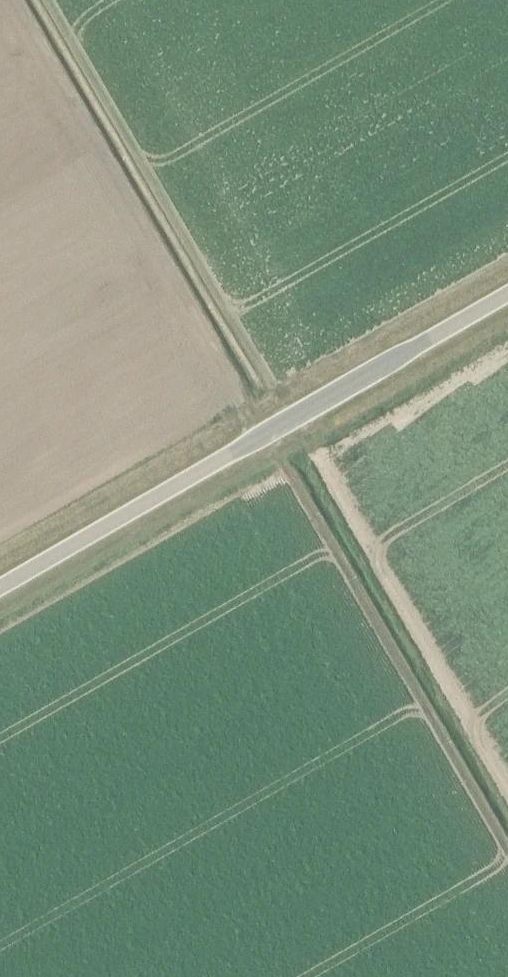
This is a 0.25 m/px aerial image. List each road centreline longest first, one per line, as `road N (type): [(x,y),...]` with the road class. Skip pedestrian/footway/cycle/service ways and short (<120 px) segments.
road 1 (unclassified): [(0,592),(507,298)]

